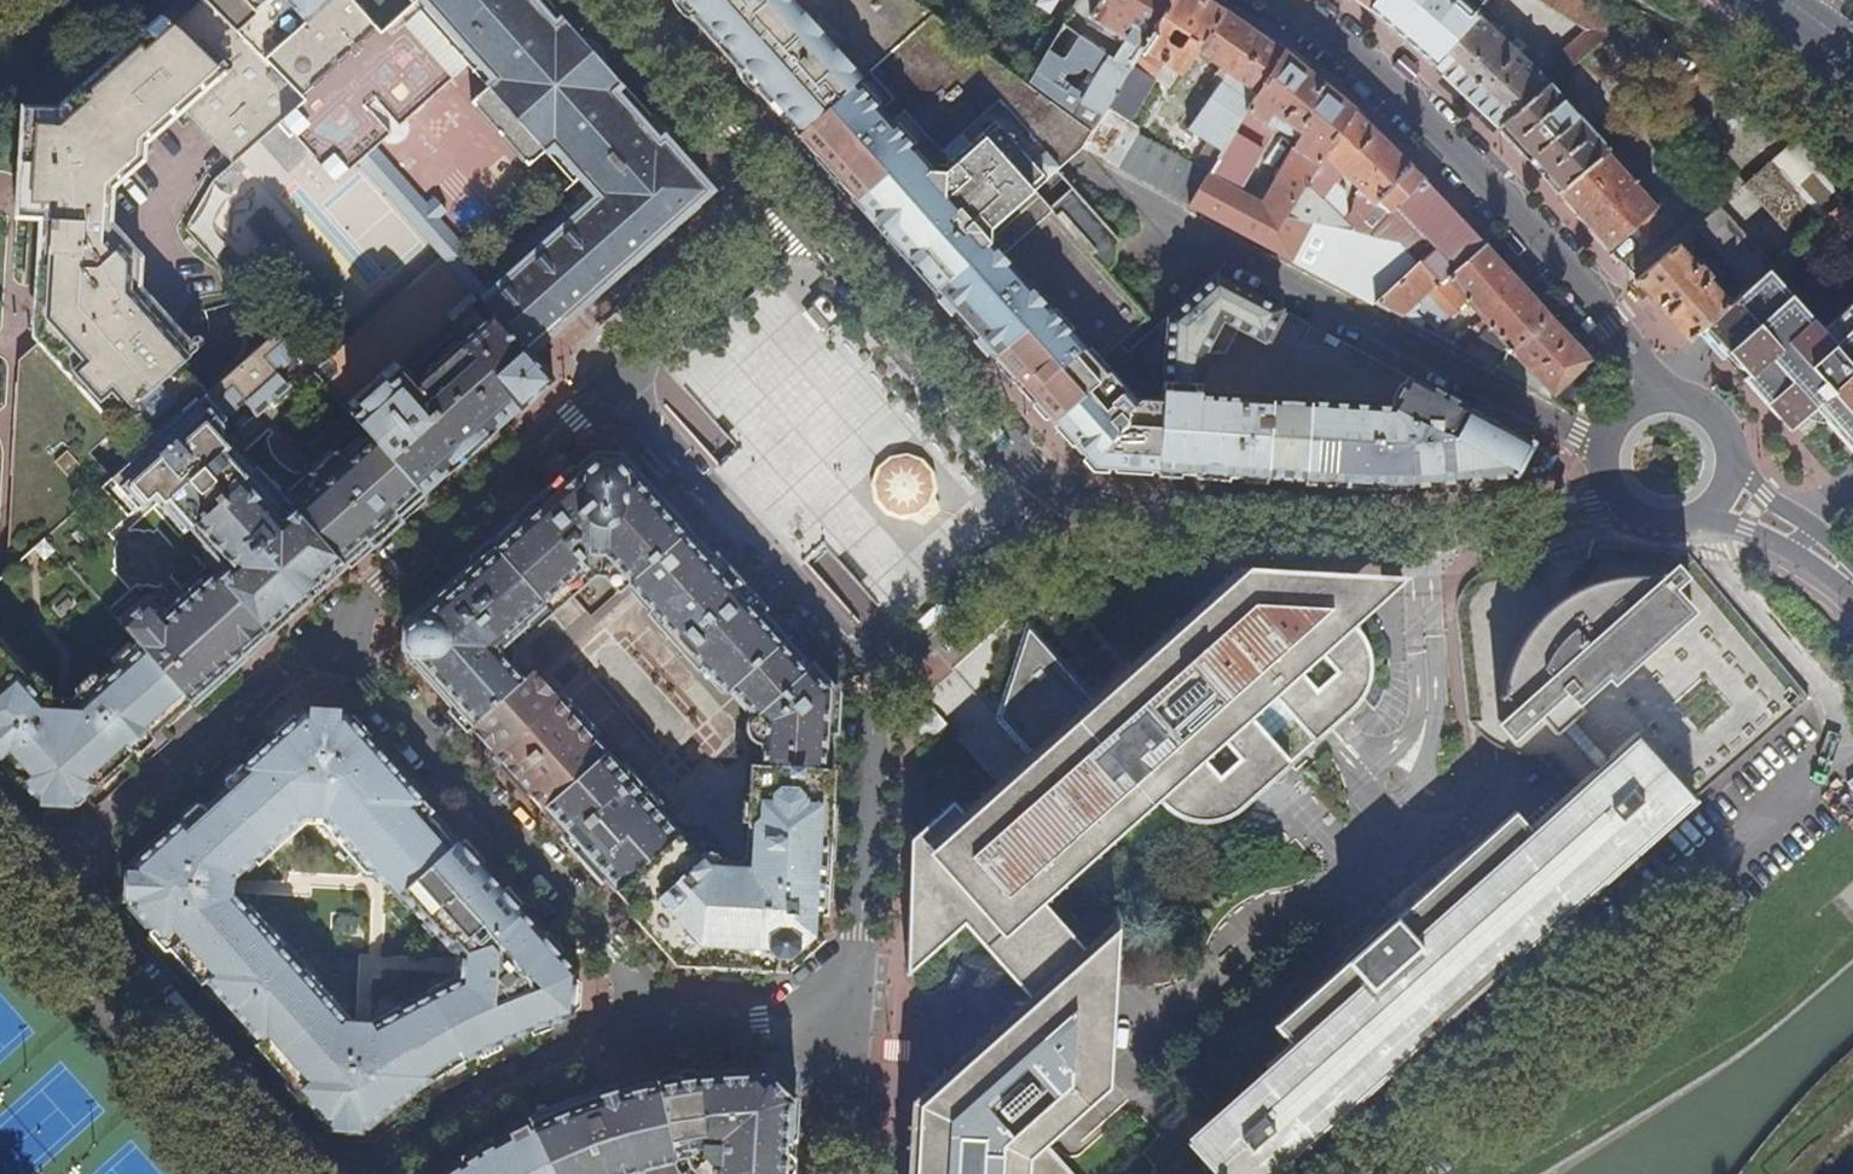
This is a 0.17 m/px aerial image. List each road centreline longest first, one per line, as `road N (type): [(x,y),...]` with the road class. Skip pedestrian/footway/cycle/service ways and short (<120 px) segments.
road 1 (residential): [(1605,444),(1080,175)]
road 2 (tertiary): [(1067,505),(1098,516),(1423,536),(1641,518)]
road 3 (tertiary): [(1679,405),(1432,134),(1273,0)]
road 4 (residential): [(320,638),(676,1029)]
road 5 (tertiary): [(788,215),(1020,470),(1067,505)]
road 6 (residential): [(606,384),(841,644),(881,667)]
road 7 (residential): [(606,384),(320,638)]
road 8 (residential): [(859,1031),(881,667)]
road 9 (tertiary): [(601,0),(788,215)]
road 10 (residential): [(788,215),(606,384)]
road 11 (residential): [(881,667),(1067,505)]
road 12 (residential): [(320,638),(180,762)]
road 13 (residential): [(676,1029),(859,1031)]

